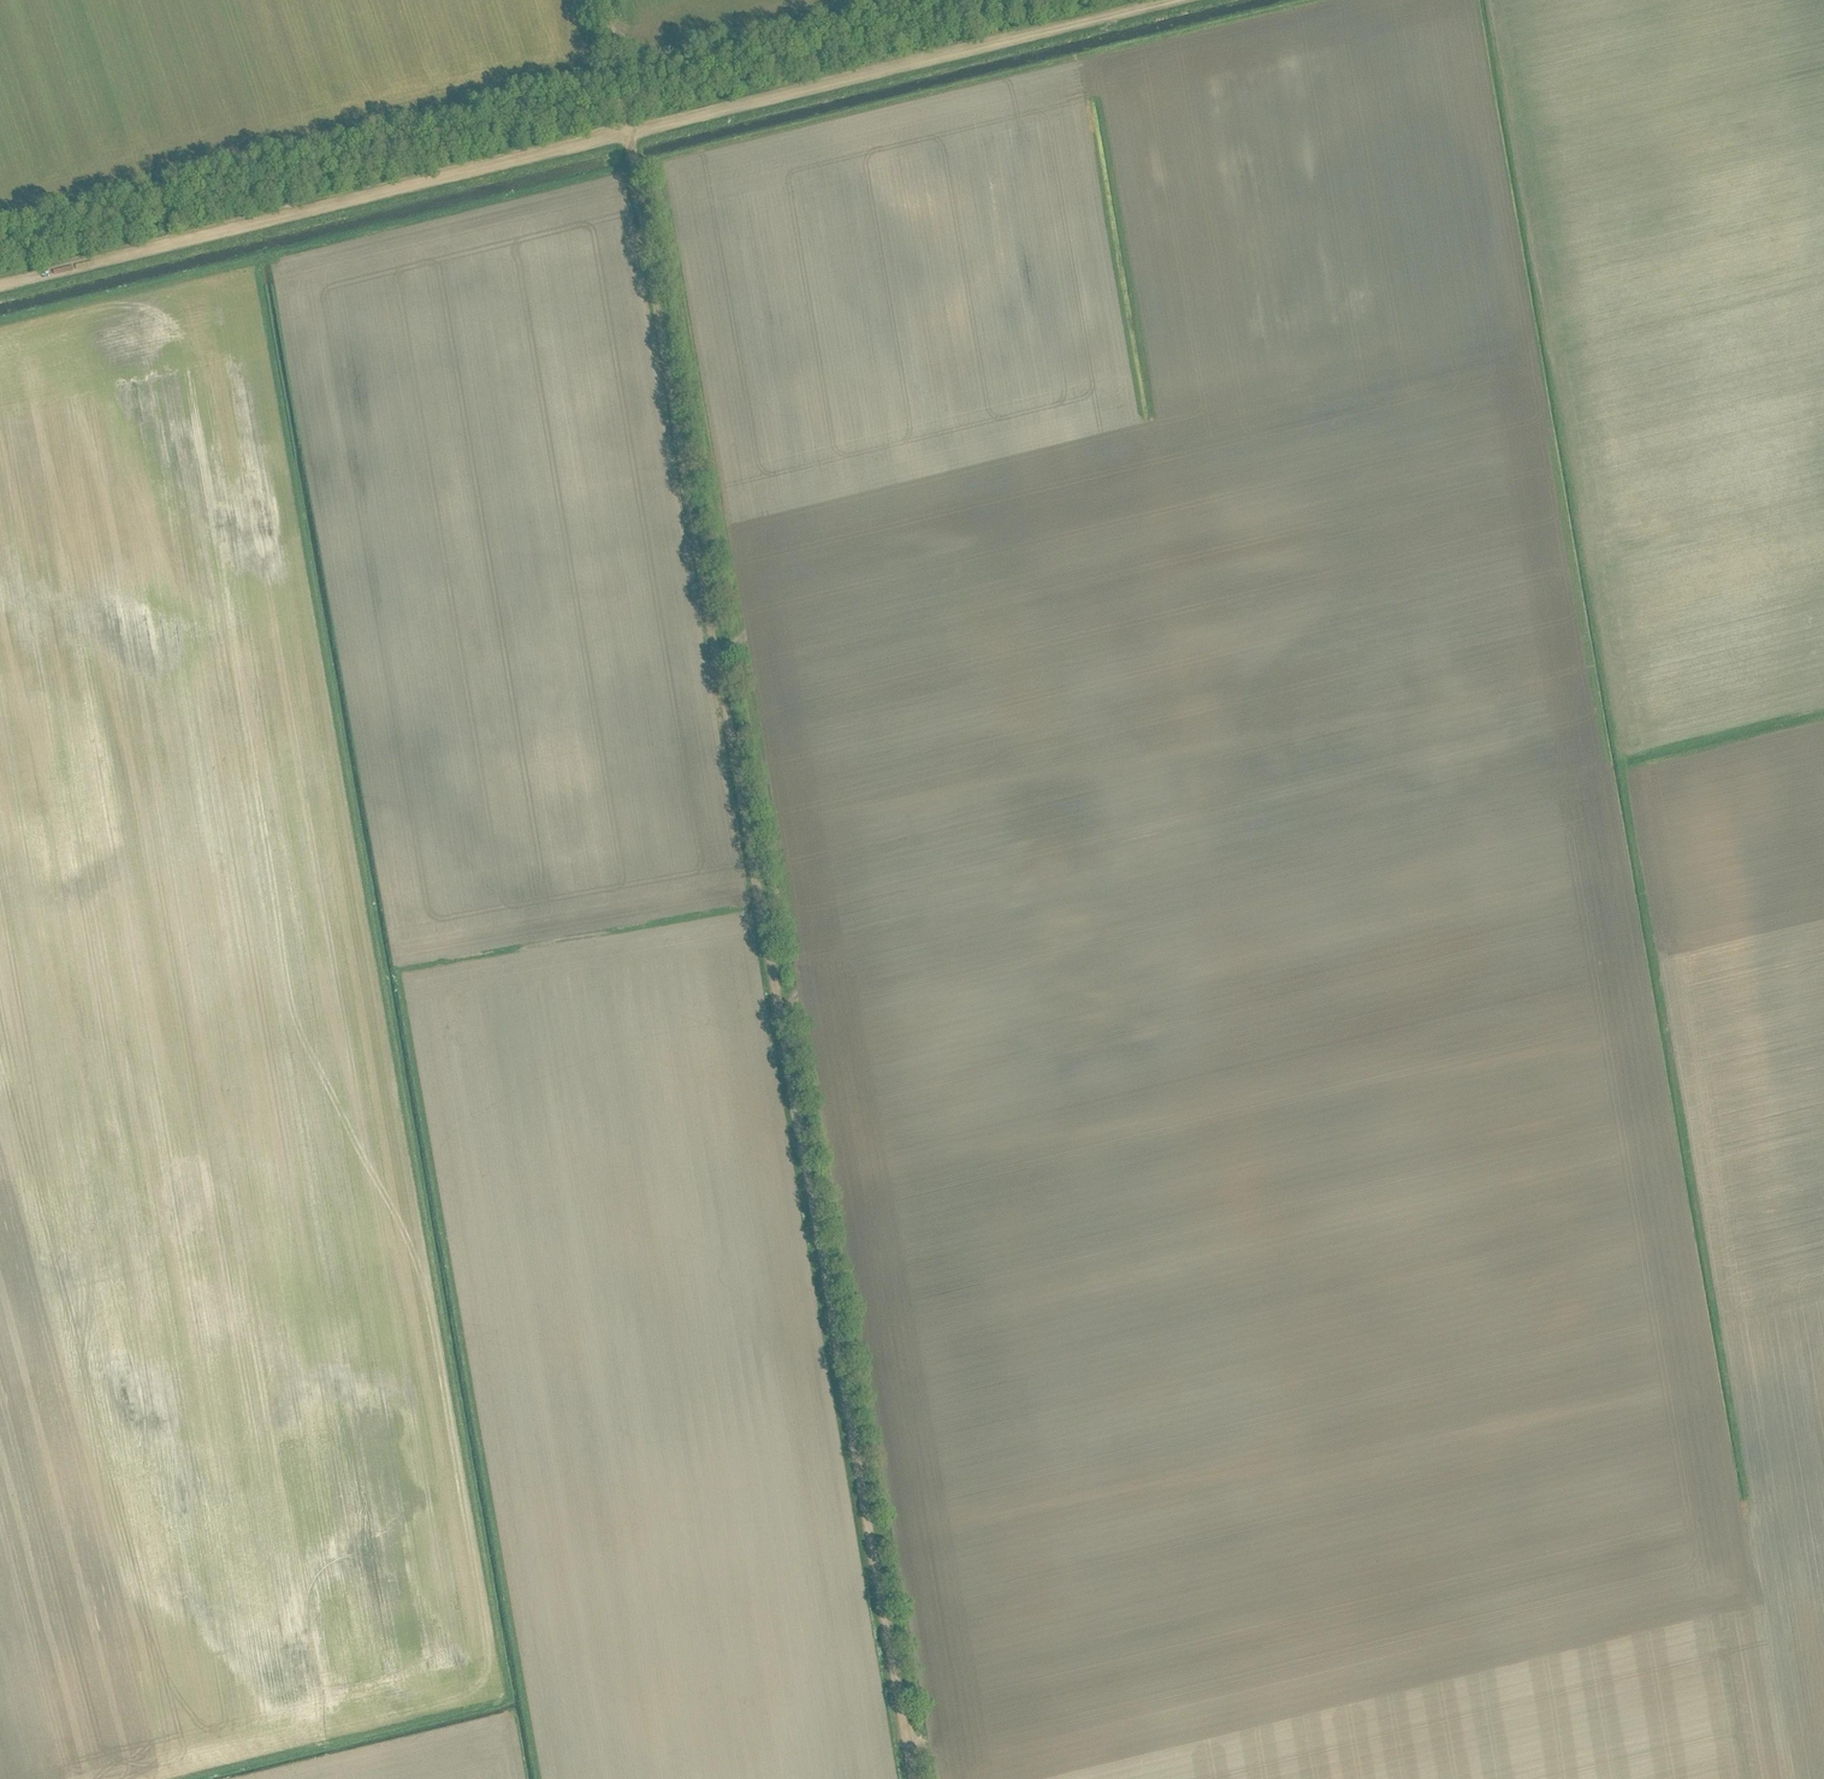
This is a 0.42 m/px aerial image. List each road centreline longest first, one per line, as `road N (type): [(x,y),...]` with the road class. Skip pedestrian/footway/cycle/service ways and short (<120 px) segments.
road 1 (track): [(626,134),(912,1778)]
road 2 (track): [(0,284),(626,134)]
road 3 (track): [(626,134),(1168,0)]
road 4 (track): [(605,0),(626,134)]

